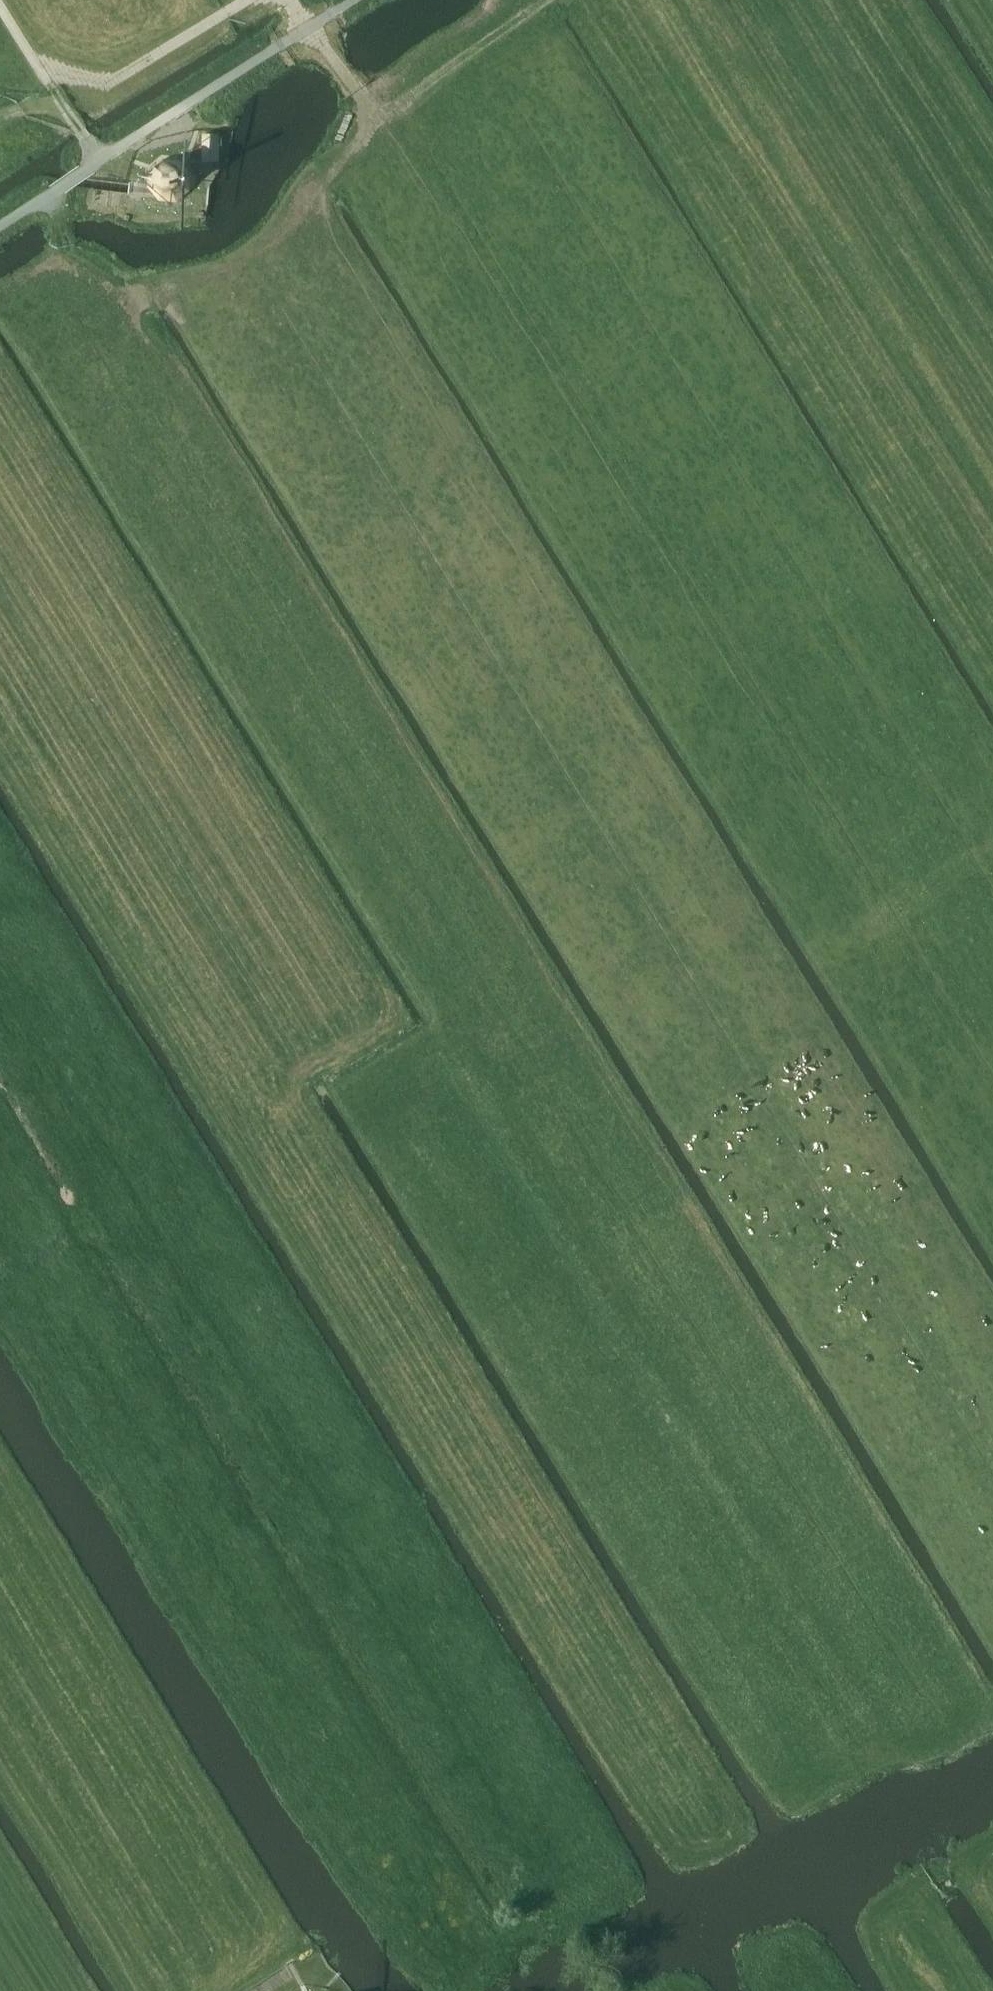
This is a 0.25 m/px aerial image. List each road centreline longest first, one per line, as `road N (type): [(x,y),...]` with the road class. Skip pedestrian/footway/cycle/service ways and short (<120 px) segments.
road 1 (track): [(0,230),(355,0)]
road 2 (track): [(40,72),(104,86),(253,0)]
road 3 (track): [(0,6),(99,163)]
road 4 (track): [(274,0),(377,117)]

